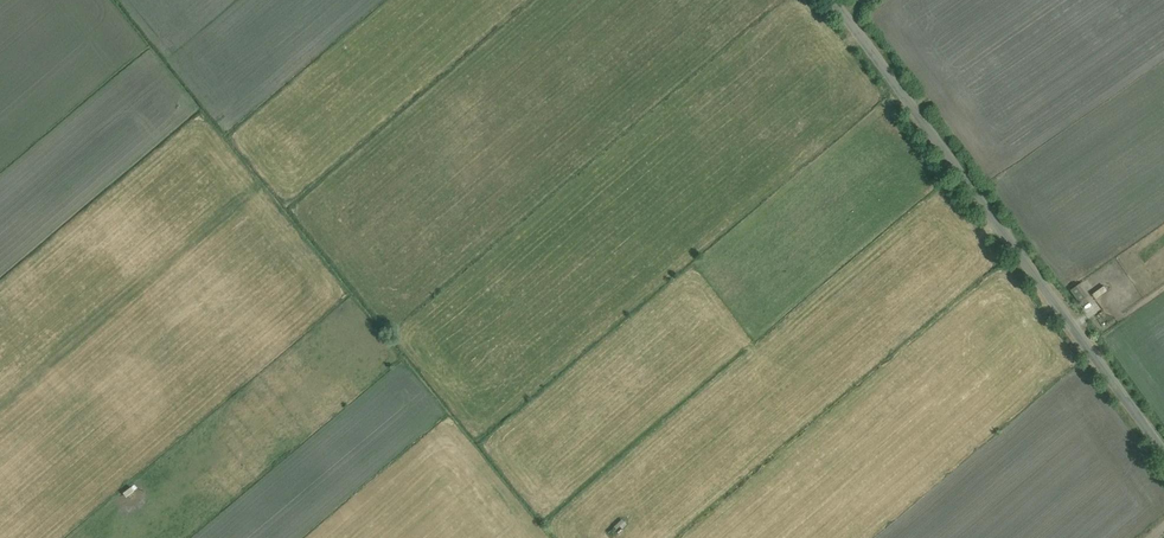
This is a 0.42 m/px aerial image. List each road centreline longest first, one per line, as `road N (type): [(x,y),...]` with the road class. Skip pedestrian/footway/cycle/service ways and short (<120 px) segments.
road 1 (unclassified): [(1163,453),(833,0)]

